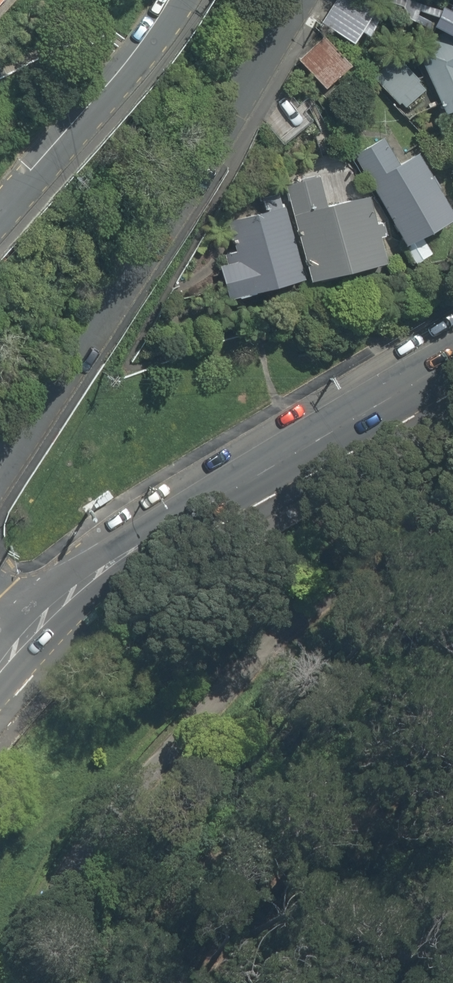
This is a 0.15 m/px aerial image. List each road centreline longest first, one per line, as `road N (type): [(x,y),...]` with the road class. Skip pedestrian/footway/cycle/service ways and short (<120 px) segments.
road 1 (residential): [(291,0),(0,463)]
road 2 (secondary): [(452,355),(123,556),(34,633)]
road 3 (residential): [(0,224),(107,99),(174,0)]

